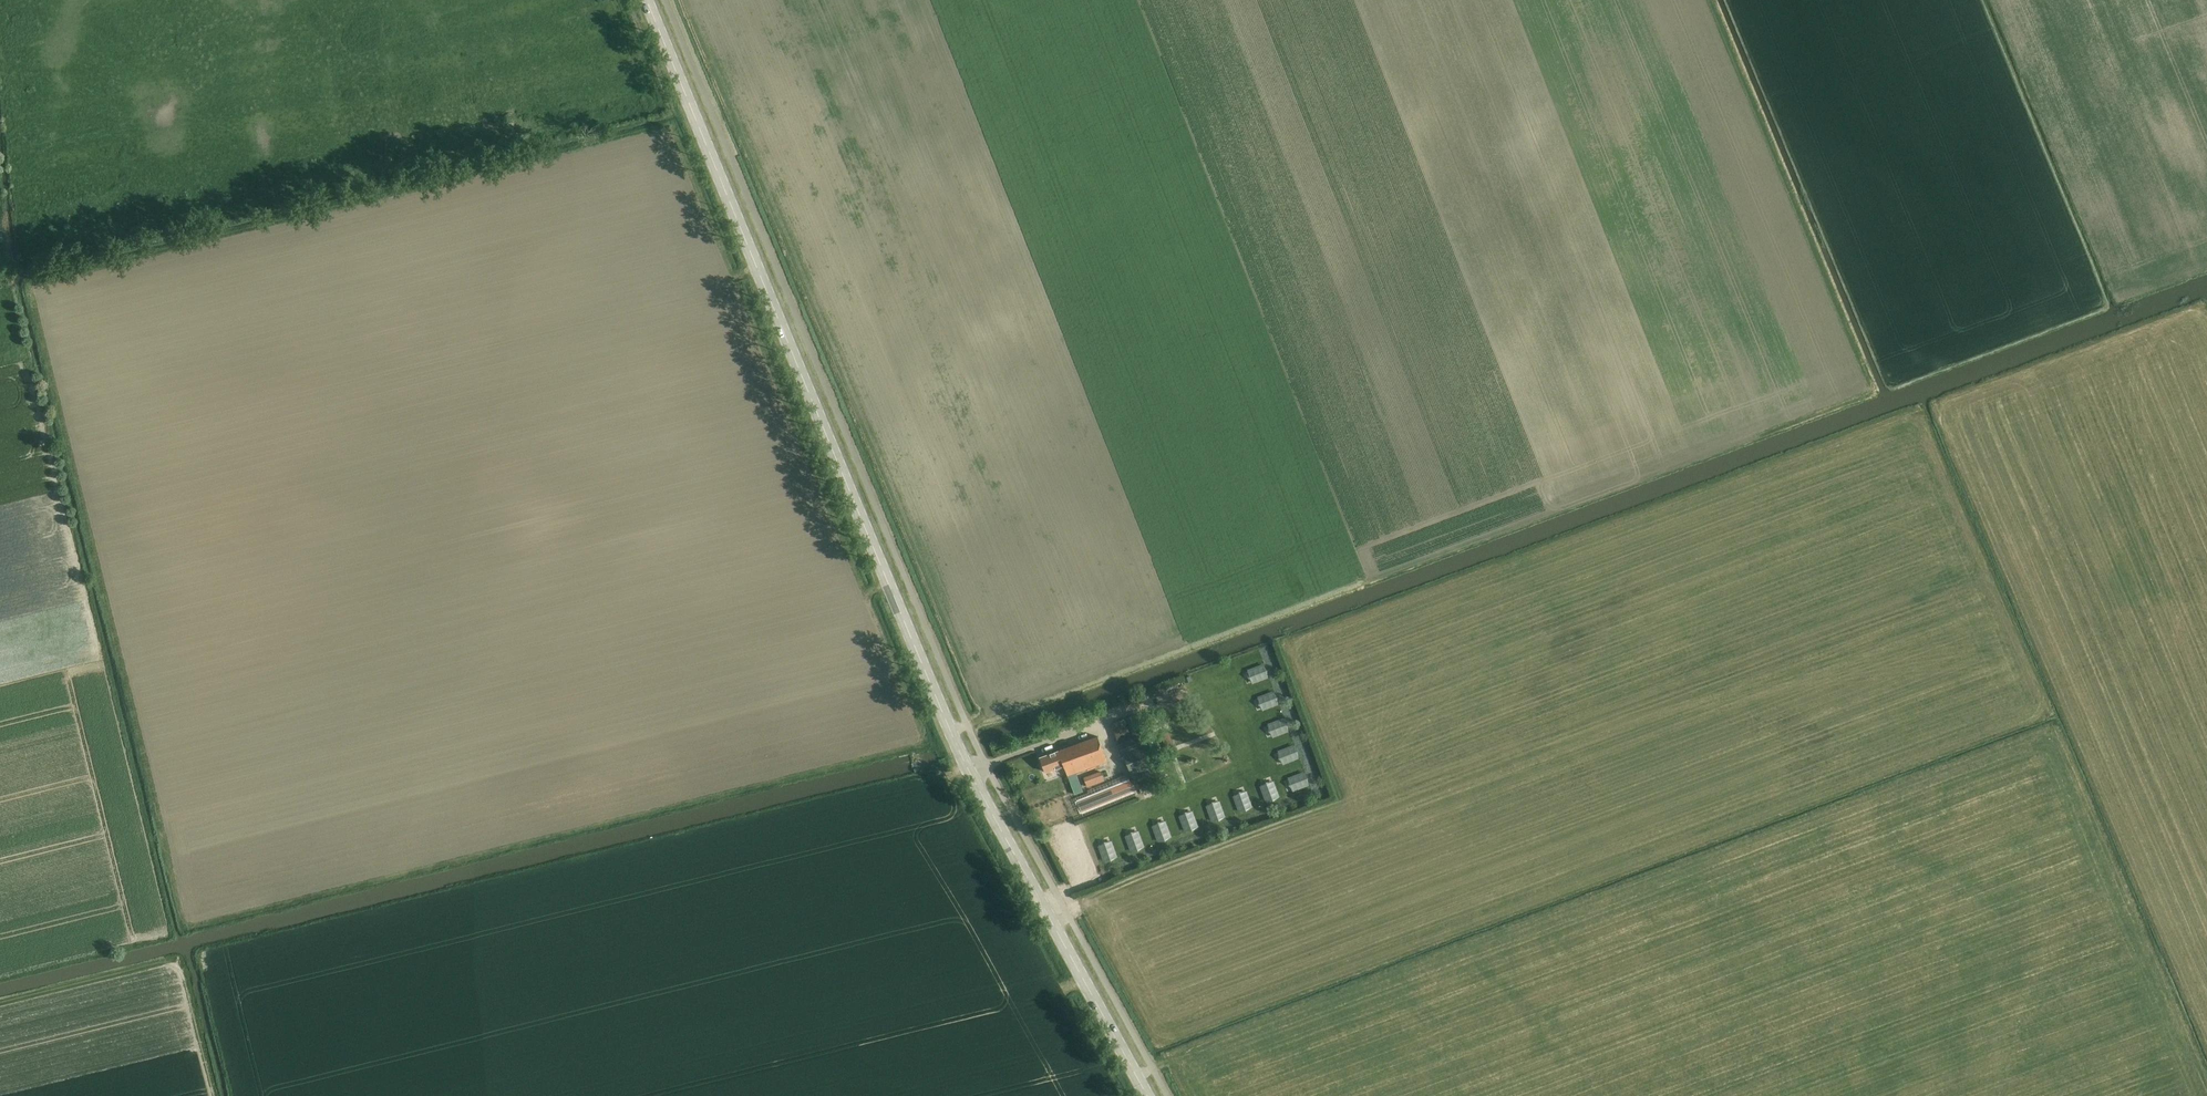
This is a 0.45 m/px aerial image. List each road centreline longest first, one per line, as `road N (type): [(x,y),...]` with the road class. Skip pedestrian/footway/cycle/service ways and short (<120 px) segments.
road 1 (secondary): [(1148,1095),(956,745),(647,0)]

